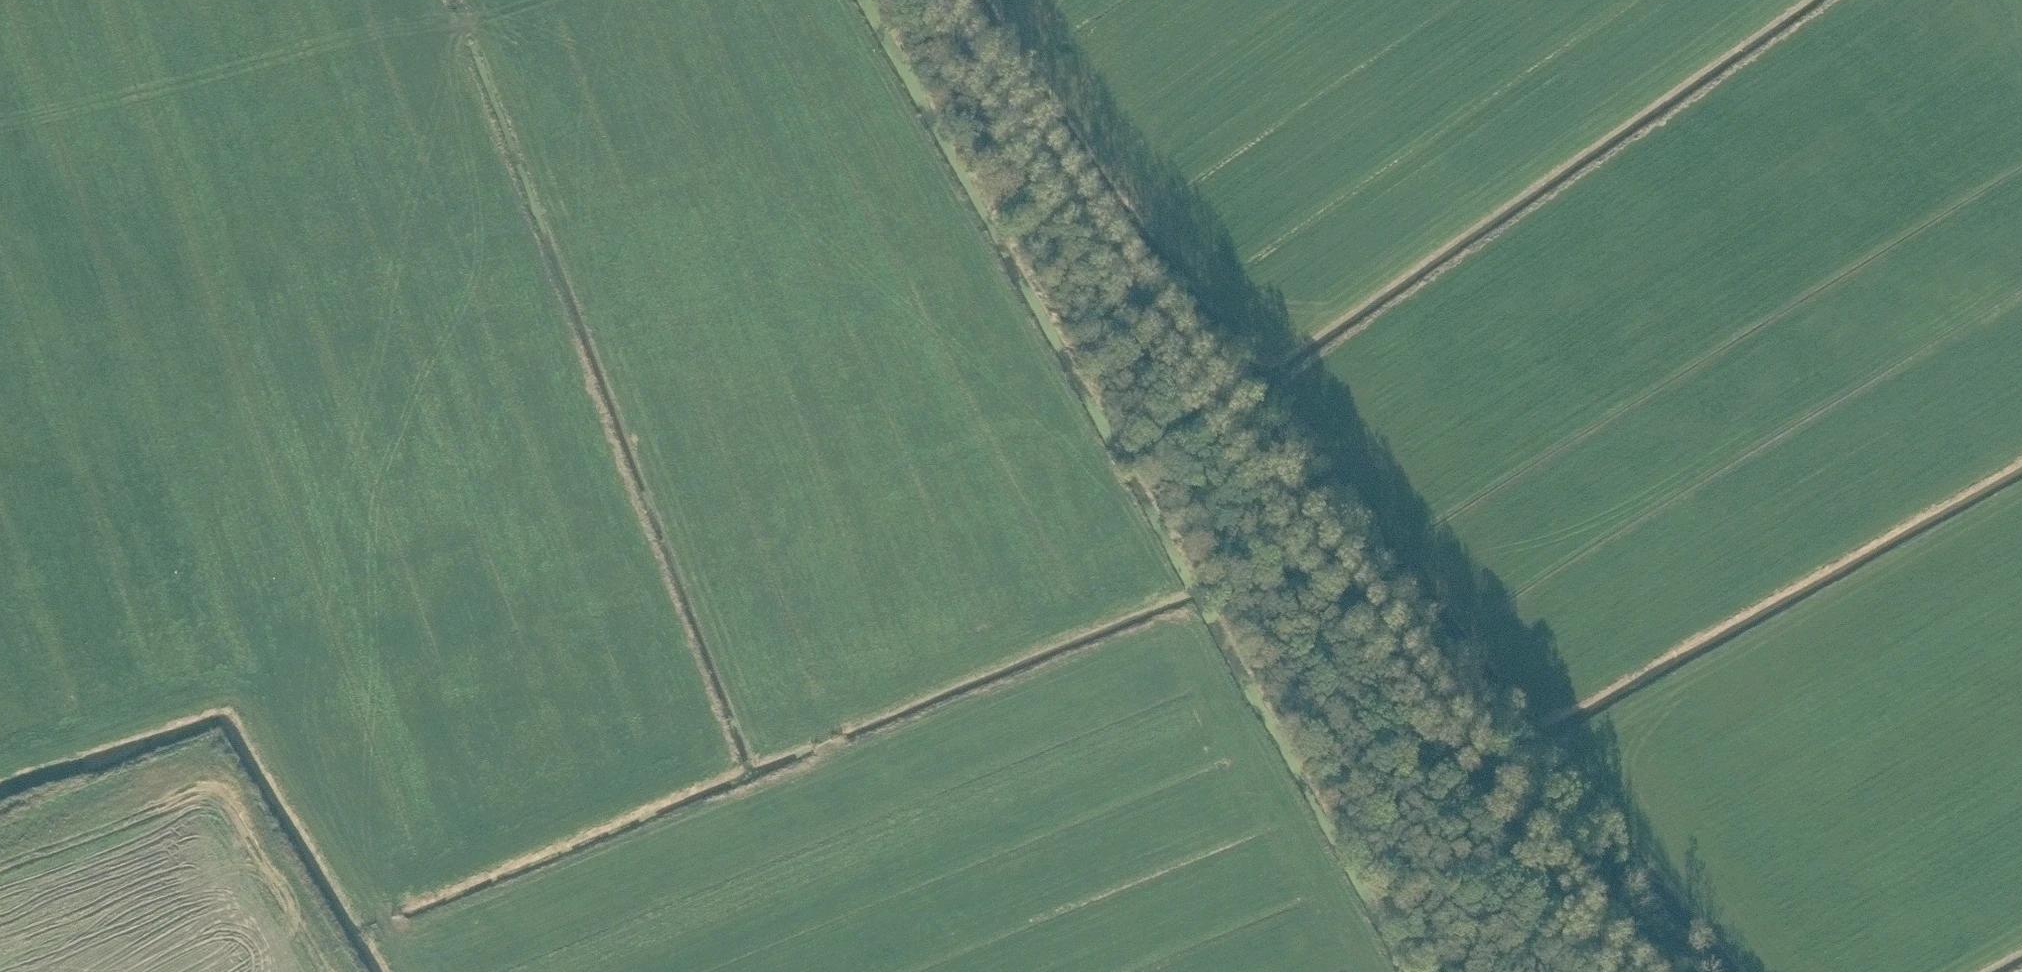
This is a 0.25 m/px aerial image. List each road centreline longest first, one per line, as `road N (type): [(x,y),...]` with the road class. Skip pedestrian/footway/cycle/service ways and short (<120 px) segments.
road 1 (unclassified): [(1625,971),(939,0)]

